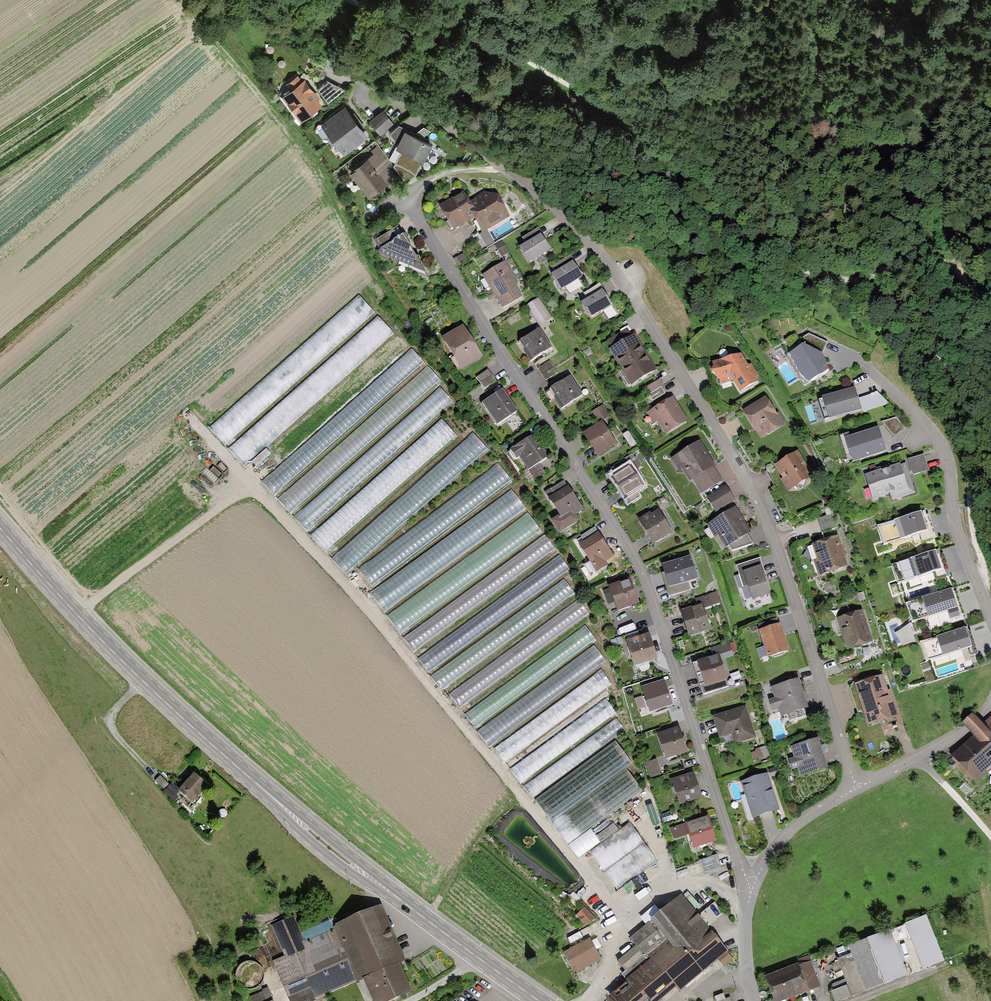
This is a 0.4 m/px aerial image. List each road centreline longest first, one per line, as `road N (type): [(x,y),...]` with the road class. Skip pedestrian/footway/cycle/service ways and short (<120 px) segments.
road 1 (residential): [(750,883),(632,558),(406,201),(446,175),(506,171)]
road 2 (primary): [(541,1000),(385,890),(230,761),(72,613),(0,528)]
road 3 (residential): [(855,787),(745,479),(609,264),(506,171)]
road 4 (track): [(349,0),(404,29),(504,52),(547,73),(658,142),(765,253),(879,286)]
road 5 (track): [(879,286),(959,388),(981,595)]
road 6 (track): [(822,0),(820,58),(830,103),(851,132),(931,181),(959,272)]
road 7 (residential): [(990,620),(956,528),(939,445),(863,365)]
road 8 (track): [(251,482),(72,613)]
road 9 (residential): [(506,171),(421,111),(356,79)]
road 10 (residential): [(855,787),(964,731),(990,700)]
road 11 (track): [(879,286),(902,262),(937,258),(959,272),(990,316)]
road 12 (residential): [(750,883),(793,824),(855,787)]
road 13 (track): [(155,777),(113,731),(115,709),(144,680)]

